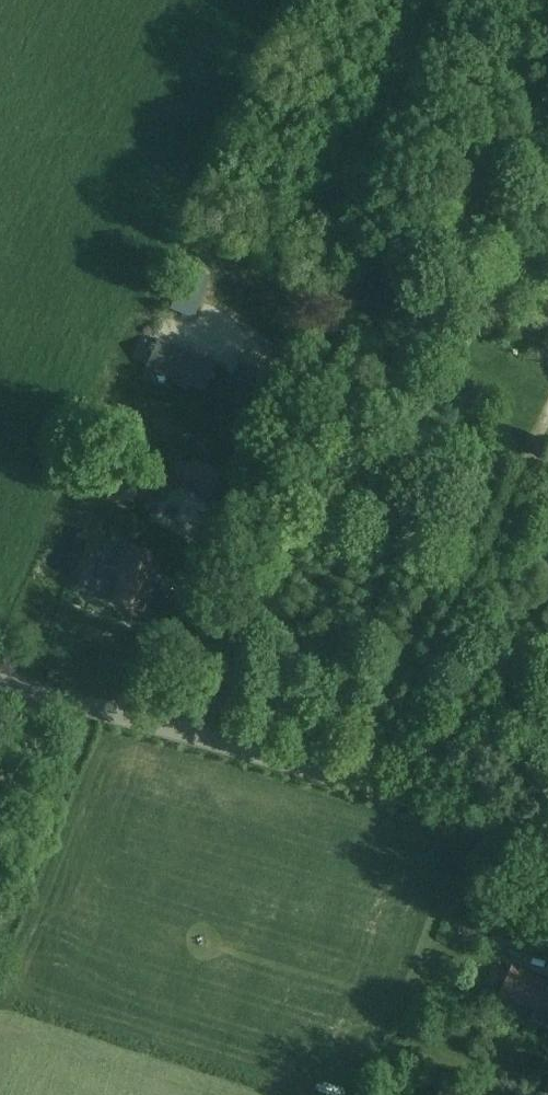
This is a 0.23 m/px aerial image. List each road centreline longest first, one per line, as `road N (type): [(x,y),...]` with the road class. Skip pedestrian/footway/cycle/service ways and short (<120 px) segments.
road 1 (tertiary): [(547,848),(369,784),(0,677)]
road 2 (track): [(41,691),(0,823)]

